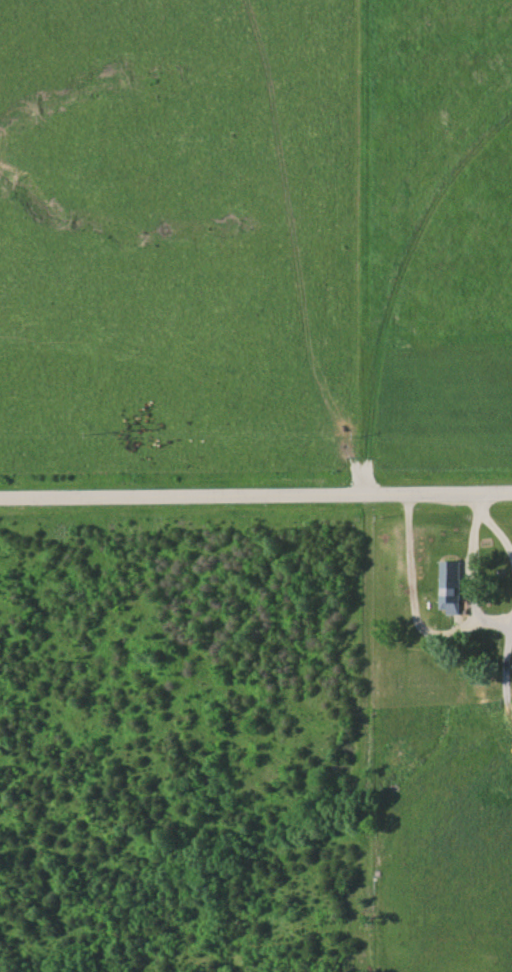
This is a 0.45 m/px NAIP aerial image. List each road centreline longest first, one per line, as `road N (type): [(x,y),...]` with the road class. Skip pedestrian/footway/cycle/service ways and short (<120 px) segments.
road 1 (tertiary): [(0,495),(511,490)]

